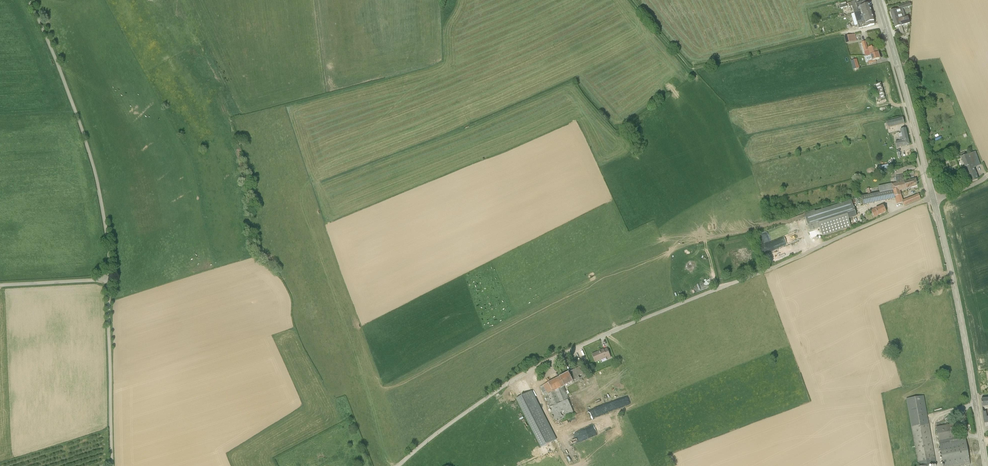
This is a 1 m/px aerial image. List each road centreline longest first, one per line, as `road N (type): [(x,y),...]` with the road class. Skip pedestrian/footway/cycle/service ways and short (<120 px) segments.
road 1 (unclassified): [(397,465),(545,362),(933,198)]
road 2 (unclassified): [(109,280),(91,160),(28,0)]
road 3 (track): [(633,0),(694,68),(880,26)]
road 4 (secondary): [(933,198),(986,465)]
road 5 (secondary): [(933,198),(878,0)]
road 6 (unclassified): [(112,465),(109,280)]

